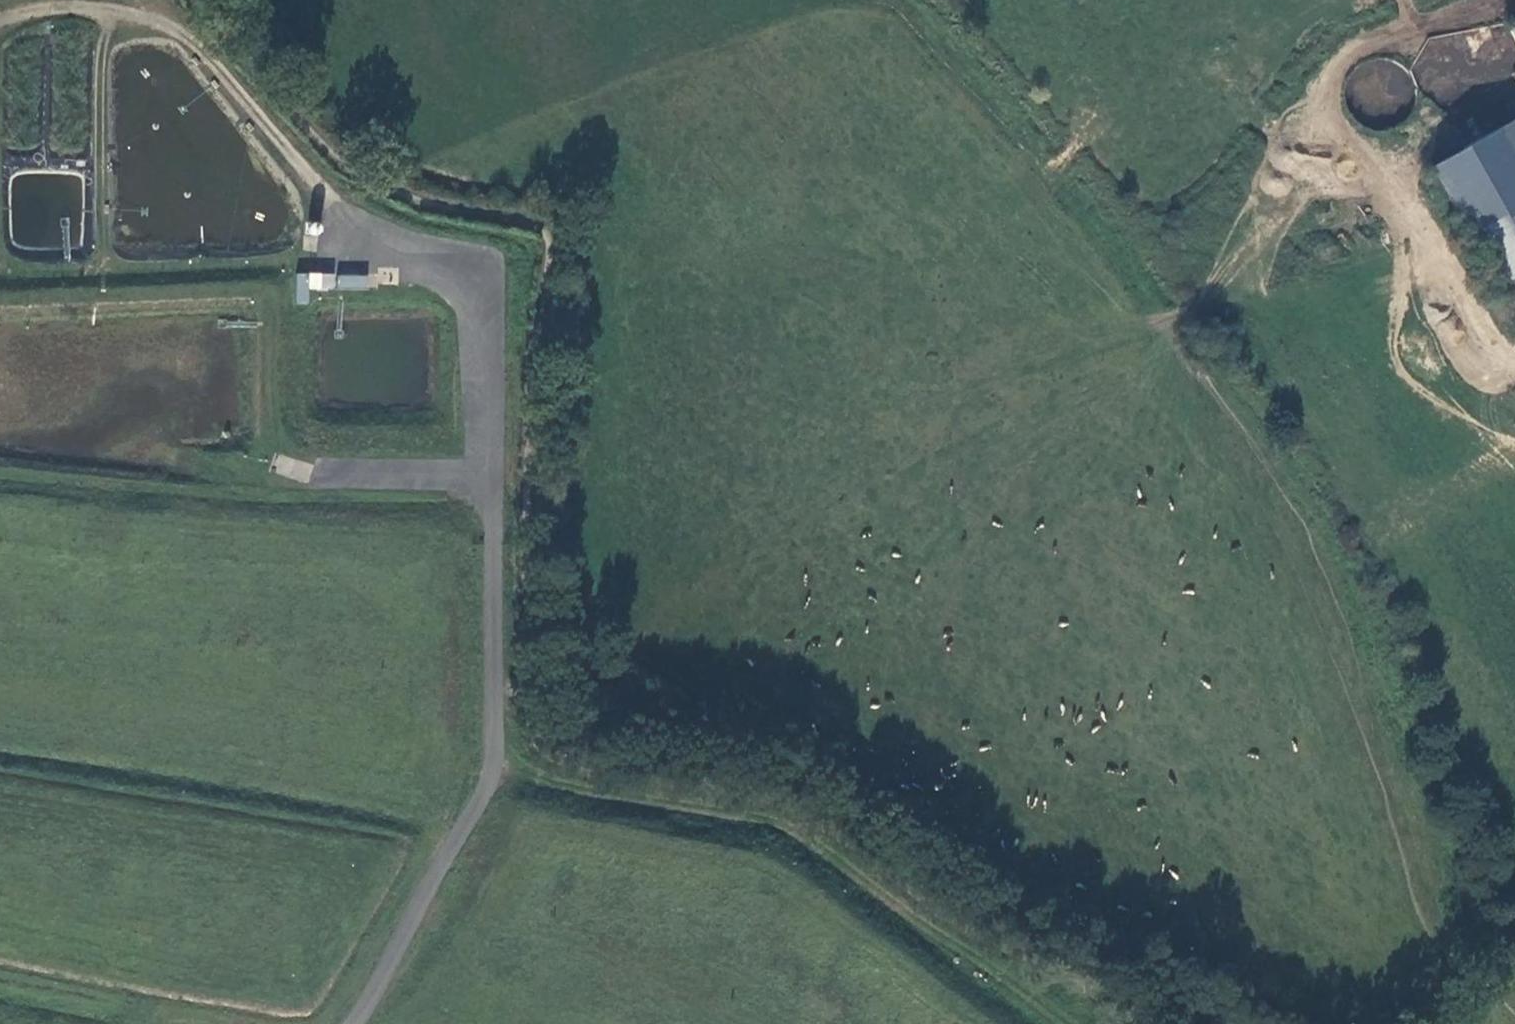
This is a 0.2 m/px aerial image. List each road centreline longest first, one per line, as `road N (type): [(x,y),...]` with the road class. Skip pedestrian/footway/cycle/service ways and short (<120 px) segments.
road 1 (track): [(1071,1023),(812,839),(767,819),(568,786),(496,764)]
road 2 (track): [(0,21),(52,10),(100,12),(148,23),(184,44),(353,234)]

